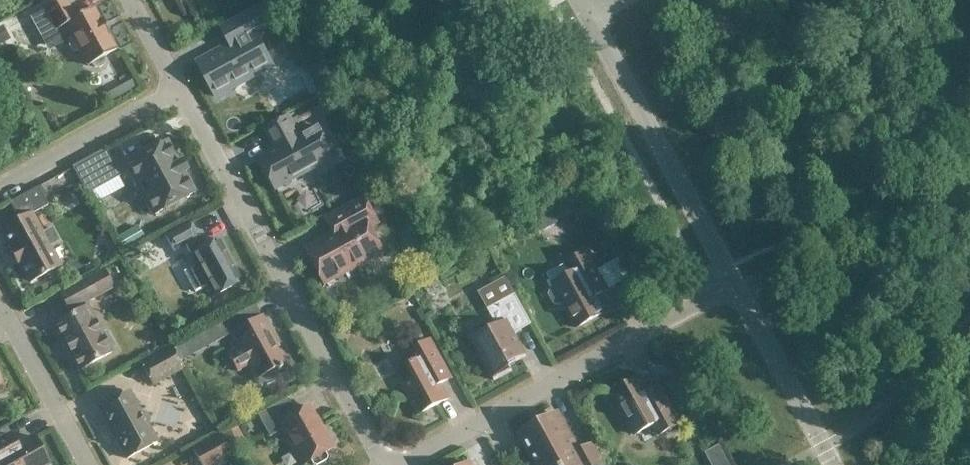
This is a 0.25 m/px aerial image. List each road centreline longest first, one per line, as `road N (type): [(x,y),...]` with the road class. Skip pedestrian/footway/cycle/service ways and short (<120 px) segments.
road 1 (residential): [(386,464),(179,95)]
road 2 (residential): [(418,464),(738,296)]
road 3 (unclassified): [(738,296),(587,19)]
road 4 (residential): [(179,95),(0,190)]
road 5 (residential): [(738,296),(828,464)]
road 6 (residential): [(0,302),(86,464)]

